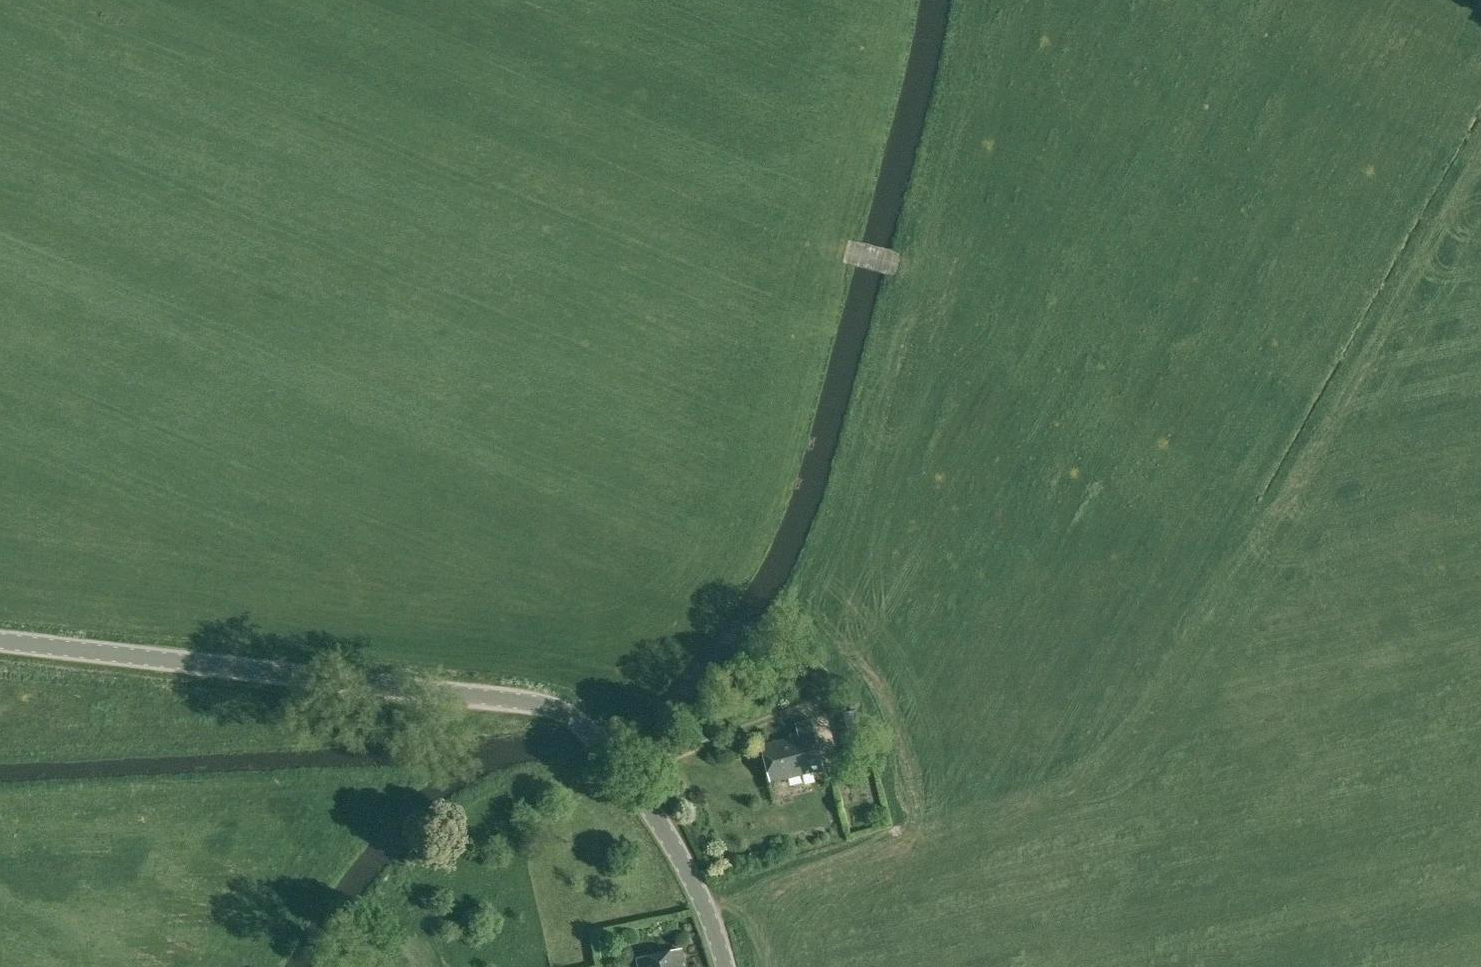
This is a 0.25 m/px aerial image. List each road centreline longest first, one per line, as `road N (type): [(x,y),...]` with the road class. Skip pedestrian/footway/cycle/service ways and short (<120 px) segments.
road 1 (tertiary): [(735,966),(715,904),(673,824),(622,754),(579,716),(0,642)]

